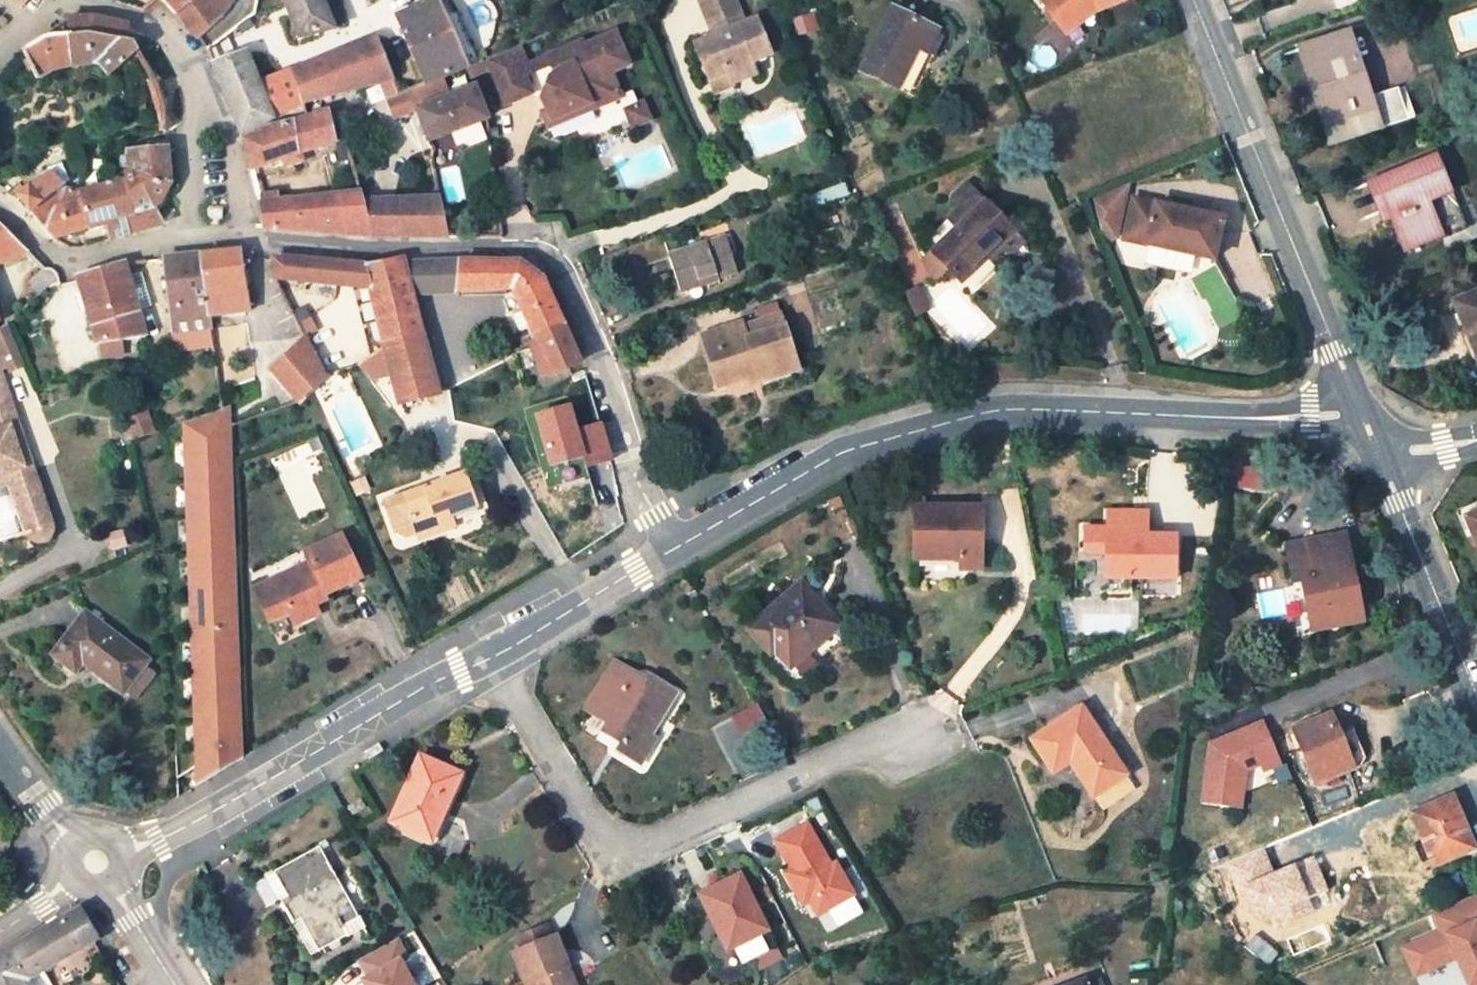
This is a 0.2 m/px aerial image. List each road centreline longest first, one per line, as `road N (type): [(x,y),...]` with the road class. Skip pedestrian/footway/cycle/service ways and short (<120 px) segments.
road 1 (residential): [(1362,416),(993,411),(842,451),(667,553)]
road 2 (residential): [(667,553),(637,494),(606,371),(549,262),(532,254),(188,238)]
road 3 (residential): [(924,745),(831,764),(612,862),(481,655)]
road 4 (primary): [(1362,416),(1194,0)]
road 5 (residential): [(481,655),(122,854)]
road 6 (residential): [(188,238),(198,98),(183,52),(131,16),(57,7)]
road 7 (primary): [(1476,695),(1378,454)]
road 8 (residential): [(667,553),(481,655)]
road 9 (residential): [(188,238),(72,263),(56,260),(0,211)]

